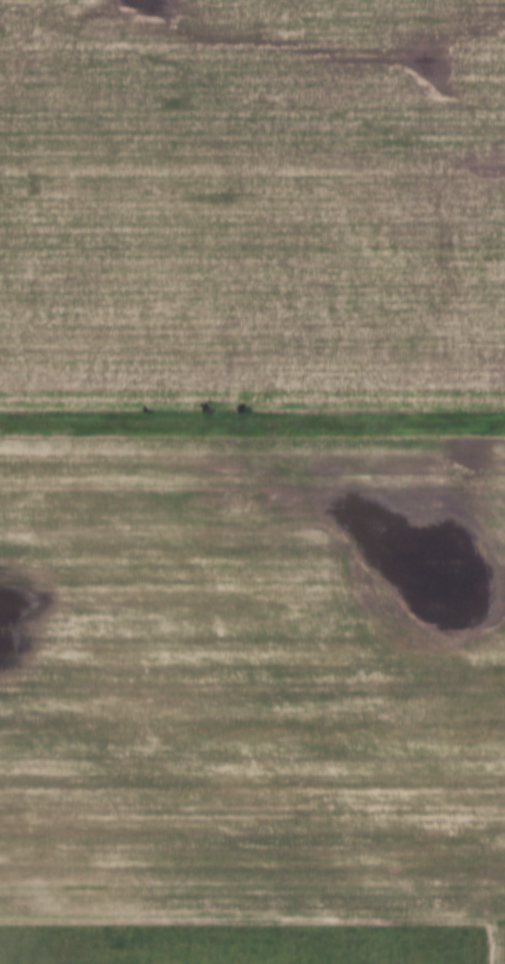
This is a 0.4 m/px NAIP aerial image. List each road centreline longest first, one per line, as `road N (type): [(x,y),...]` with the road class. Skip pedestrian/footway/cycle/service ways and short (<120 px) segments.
road 1 (track): [(0,420),(504,424)]

